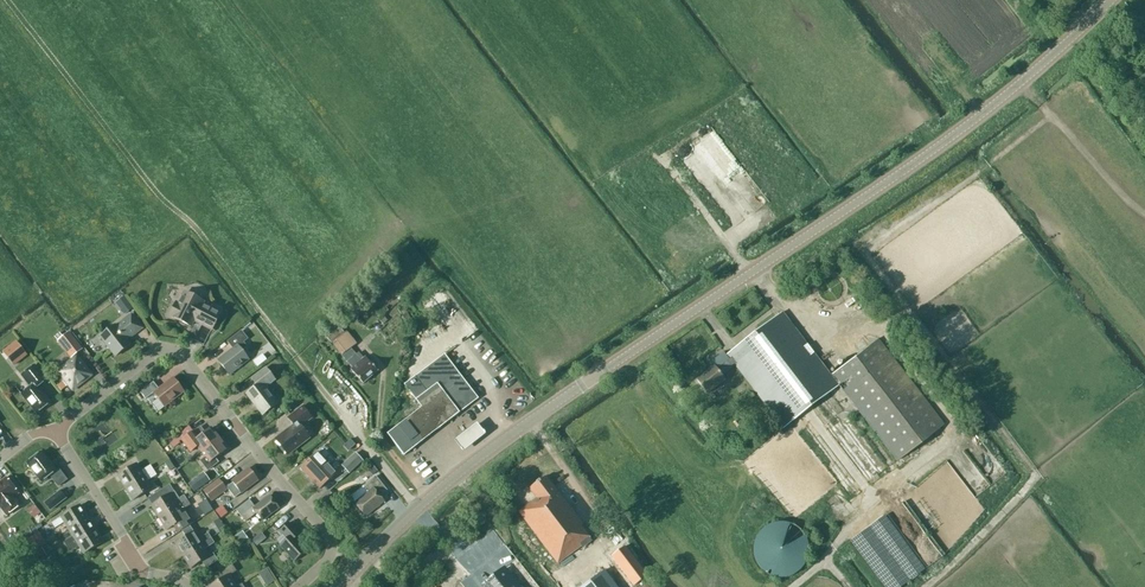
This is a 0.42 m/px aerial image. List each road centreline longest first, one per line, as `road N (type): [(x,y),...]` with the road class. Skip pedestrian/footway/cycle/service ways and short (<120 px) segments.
road 1 (tertiary): [(420,507),(593,376),(933,149),(1112,0)]
road 2 (track): [(347,419),(8,0)]
road 3 (residential): [(299,586),(329,559),(331,538),(177,340),(57,431)]
road 4 (track): [(877,330),(905,309),(1037,478),(923,586)]
road 5 (residential): [(188,586),(142,570),(57,431)]
road 6 (track): [(1027,77),(1116,187),(1144,211)]

